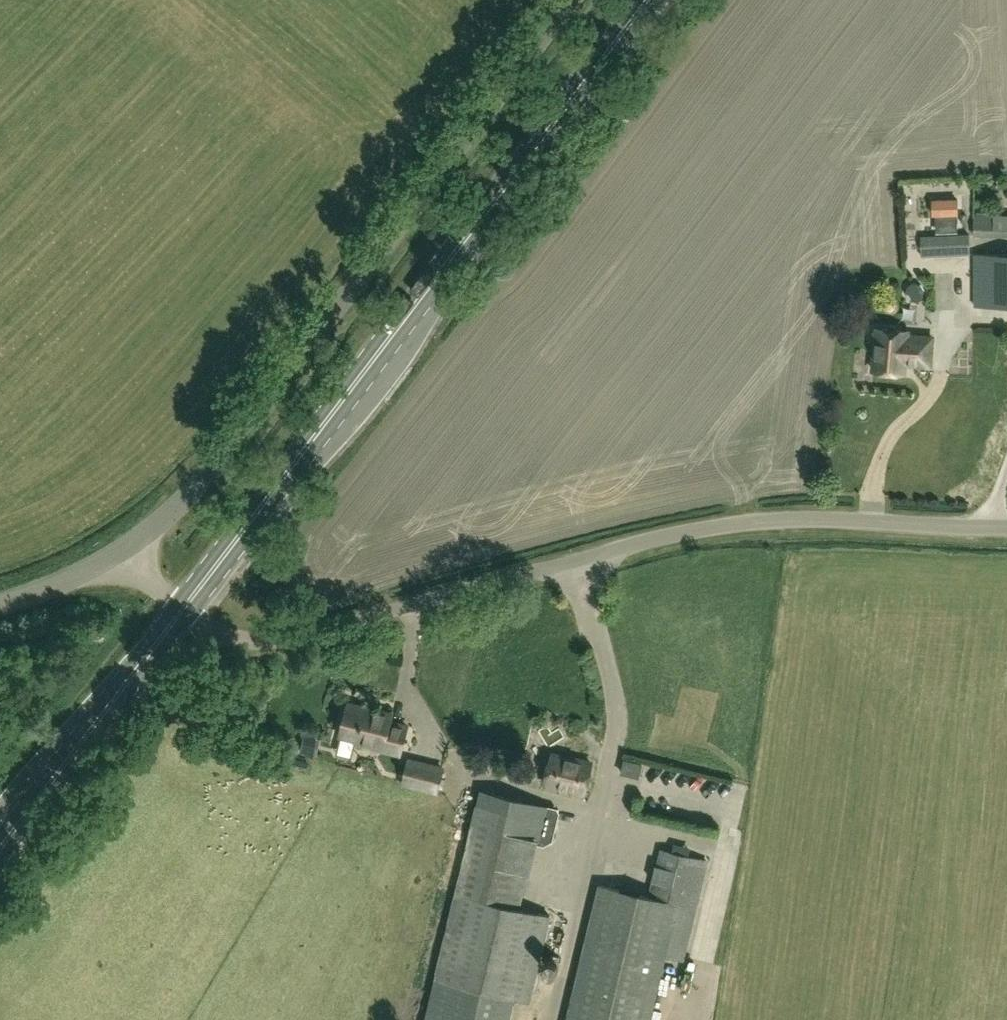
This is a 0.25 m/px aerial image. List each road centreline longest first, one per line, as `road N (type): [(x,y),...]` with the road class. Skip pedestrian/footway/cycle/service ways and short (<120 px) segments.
road 1 (unclassified): [(1006,527),(733,524),(277,642),(222,634)]
road 2 (primary): [(185,606),(648,0)]
road 3 (unclassified): [(120,549),(169,514),(240,437),(573,0)]
road 4 (primary): [(0,849),(185,606)]
road 5 (unclassified): [(0,601),(120,549)]

